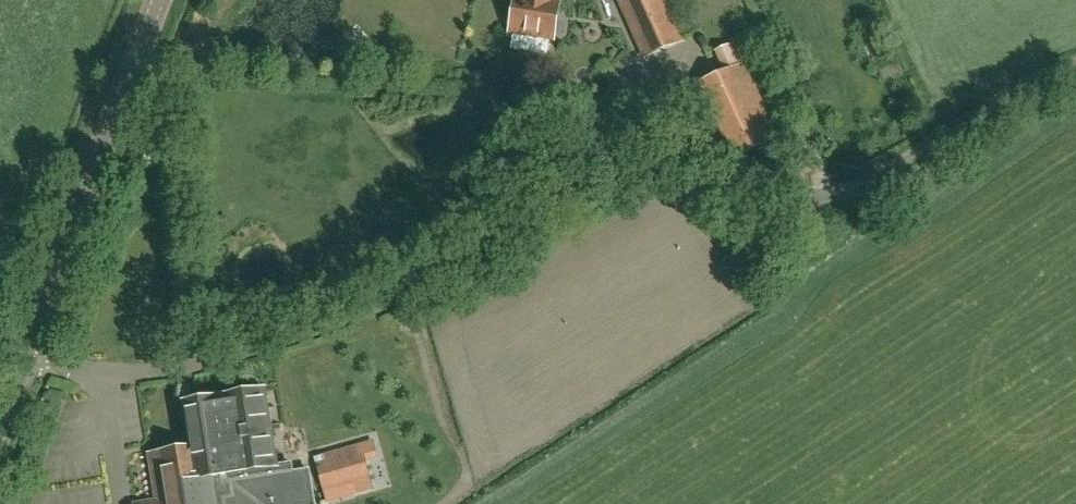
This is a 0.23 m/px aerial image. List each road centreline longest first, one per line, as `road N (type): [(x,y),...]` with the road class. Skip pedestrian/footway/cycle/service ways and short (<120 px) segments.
road 1 (unclassified): [(8,379),(94,393),(269,372),(441,305),(677,166),(715,170),(813,204),(854,196),(1019,83),(1075,62)]
road 2 (tertiary): [(8,379),(157,0)]

